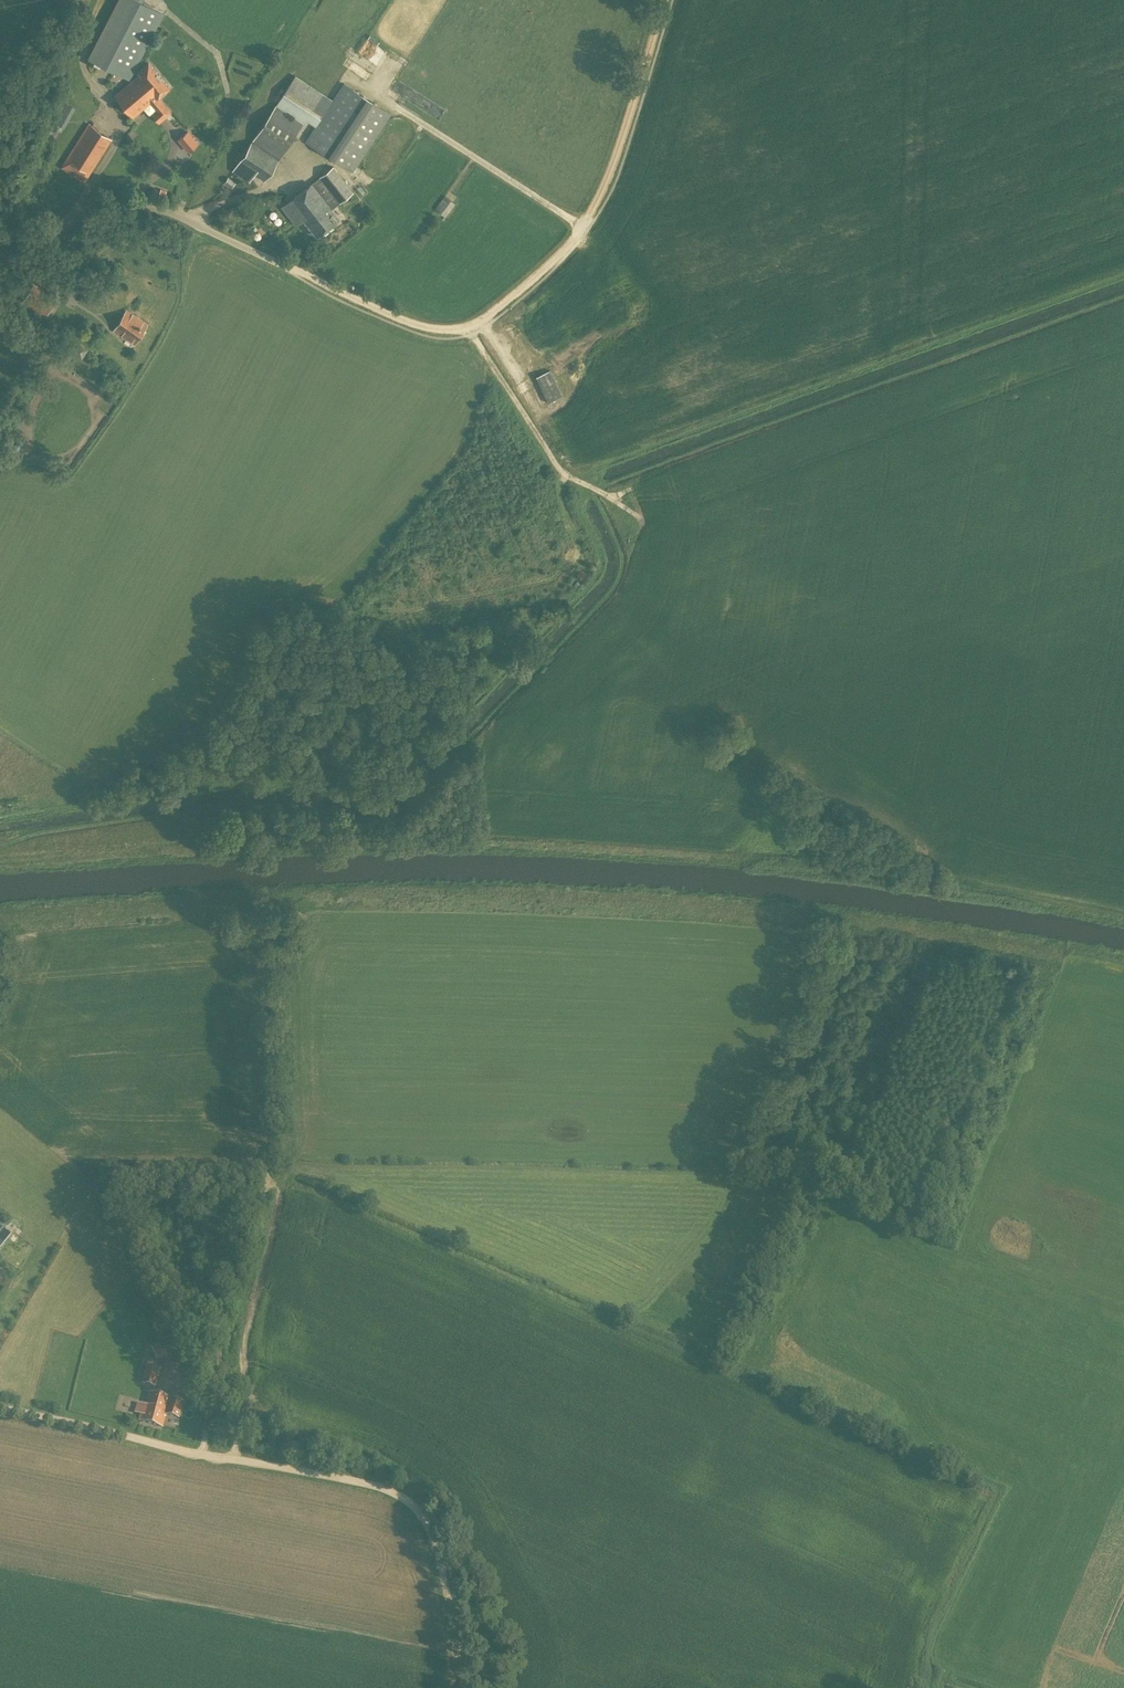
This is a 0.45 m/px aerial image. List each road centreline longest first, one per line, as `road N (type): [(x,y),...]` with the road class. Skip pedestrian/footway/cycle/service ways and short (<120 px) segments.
road 1 (track): [(461,1687),(429,1523),(399,1493),(0,1406)]
road 2 (track): [(277,261),(409,321),(461,325),(490,310),(580,224),(602,188),(668,0)]
road 3 (unclassified): [(277,261),(146,207),(0,236)]

